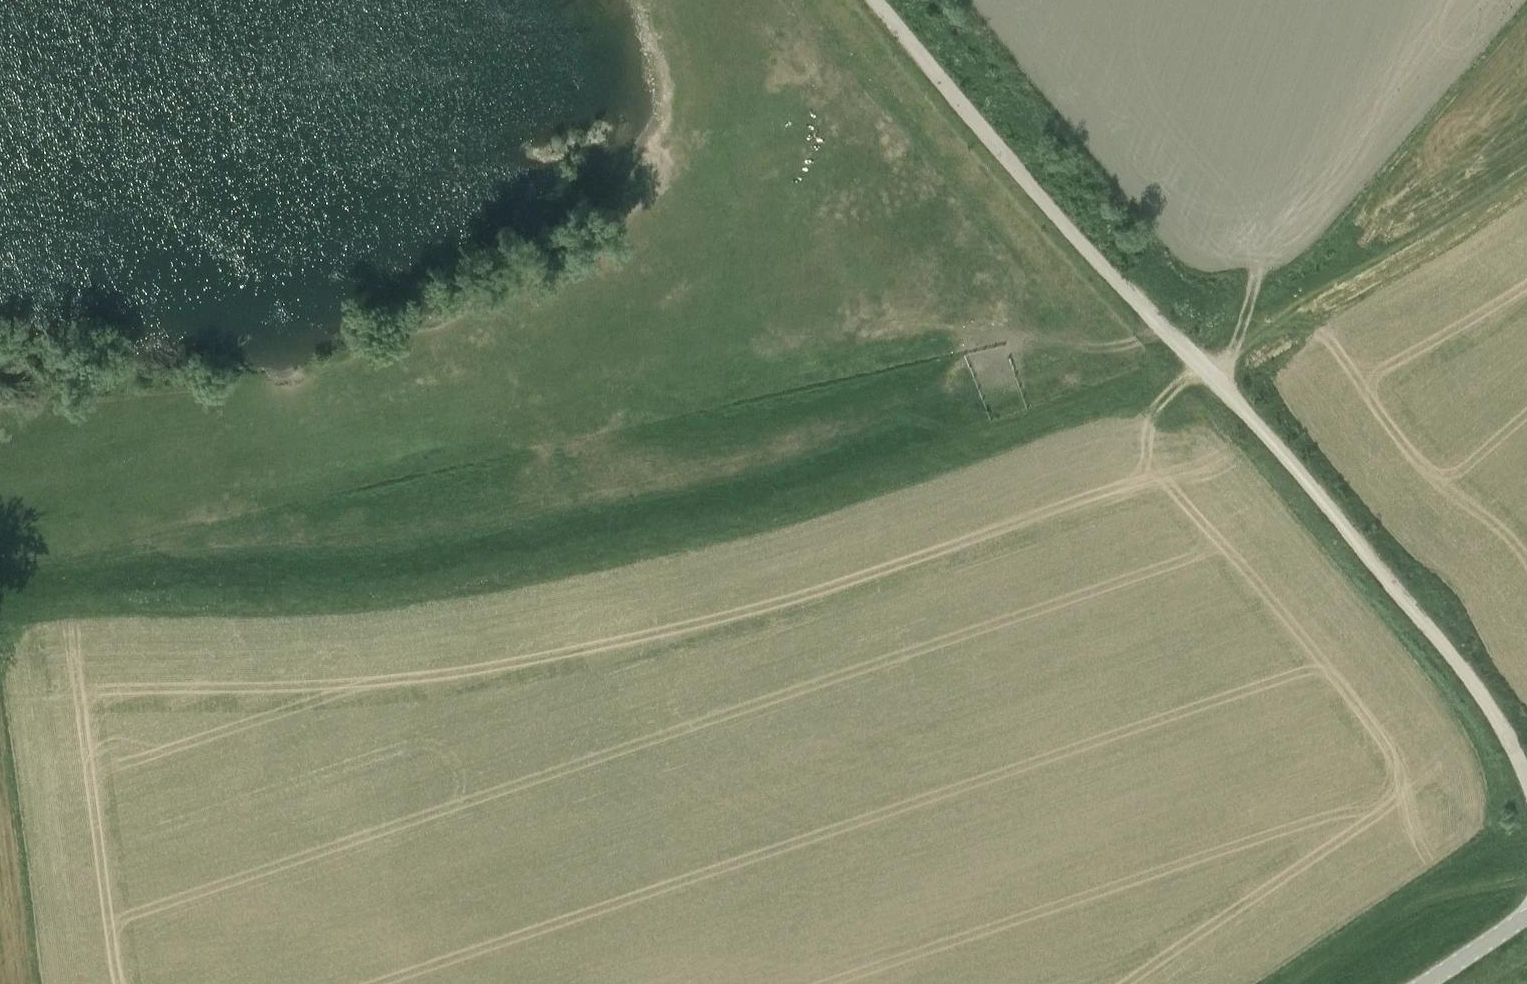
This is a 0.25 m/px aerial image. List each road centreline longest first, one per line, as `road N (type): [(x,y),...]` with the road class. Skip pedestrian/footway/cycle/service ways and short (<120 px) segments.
road 1 (unclassified): [(1526,785),(1471,683),(1264,438),(1083,247),(871,0)]
road 2 (unclassified): [(1426,983),(1526,918)]

